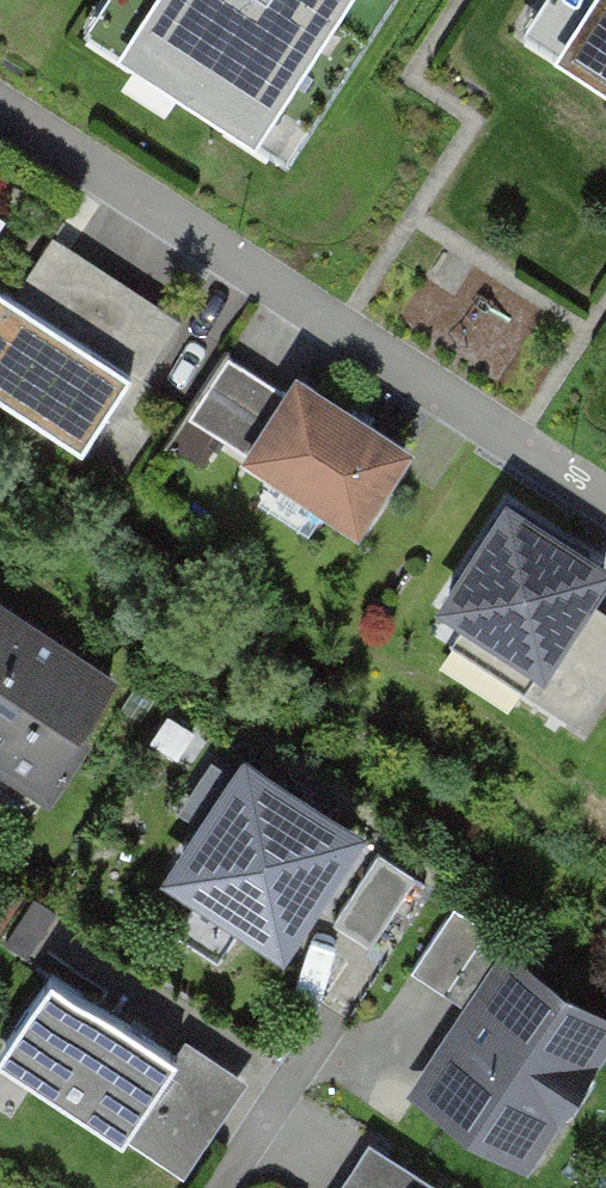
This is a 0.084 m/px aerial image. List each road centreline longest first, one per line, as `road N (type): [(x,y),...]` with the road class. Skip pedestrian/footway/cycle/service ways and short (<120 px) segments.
road 1 (residential): [(0,104),(605,495)]

